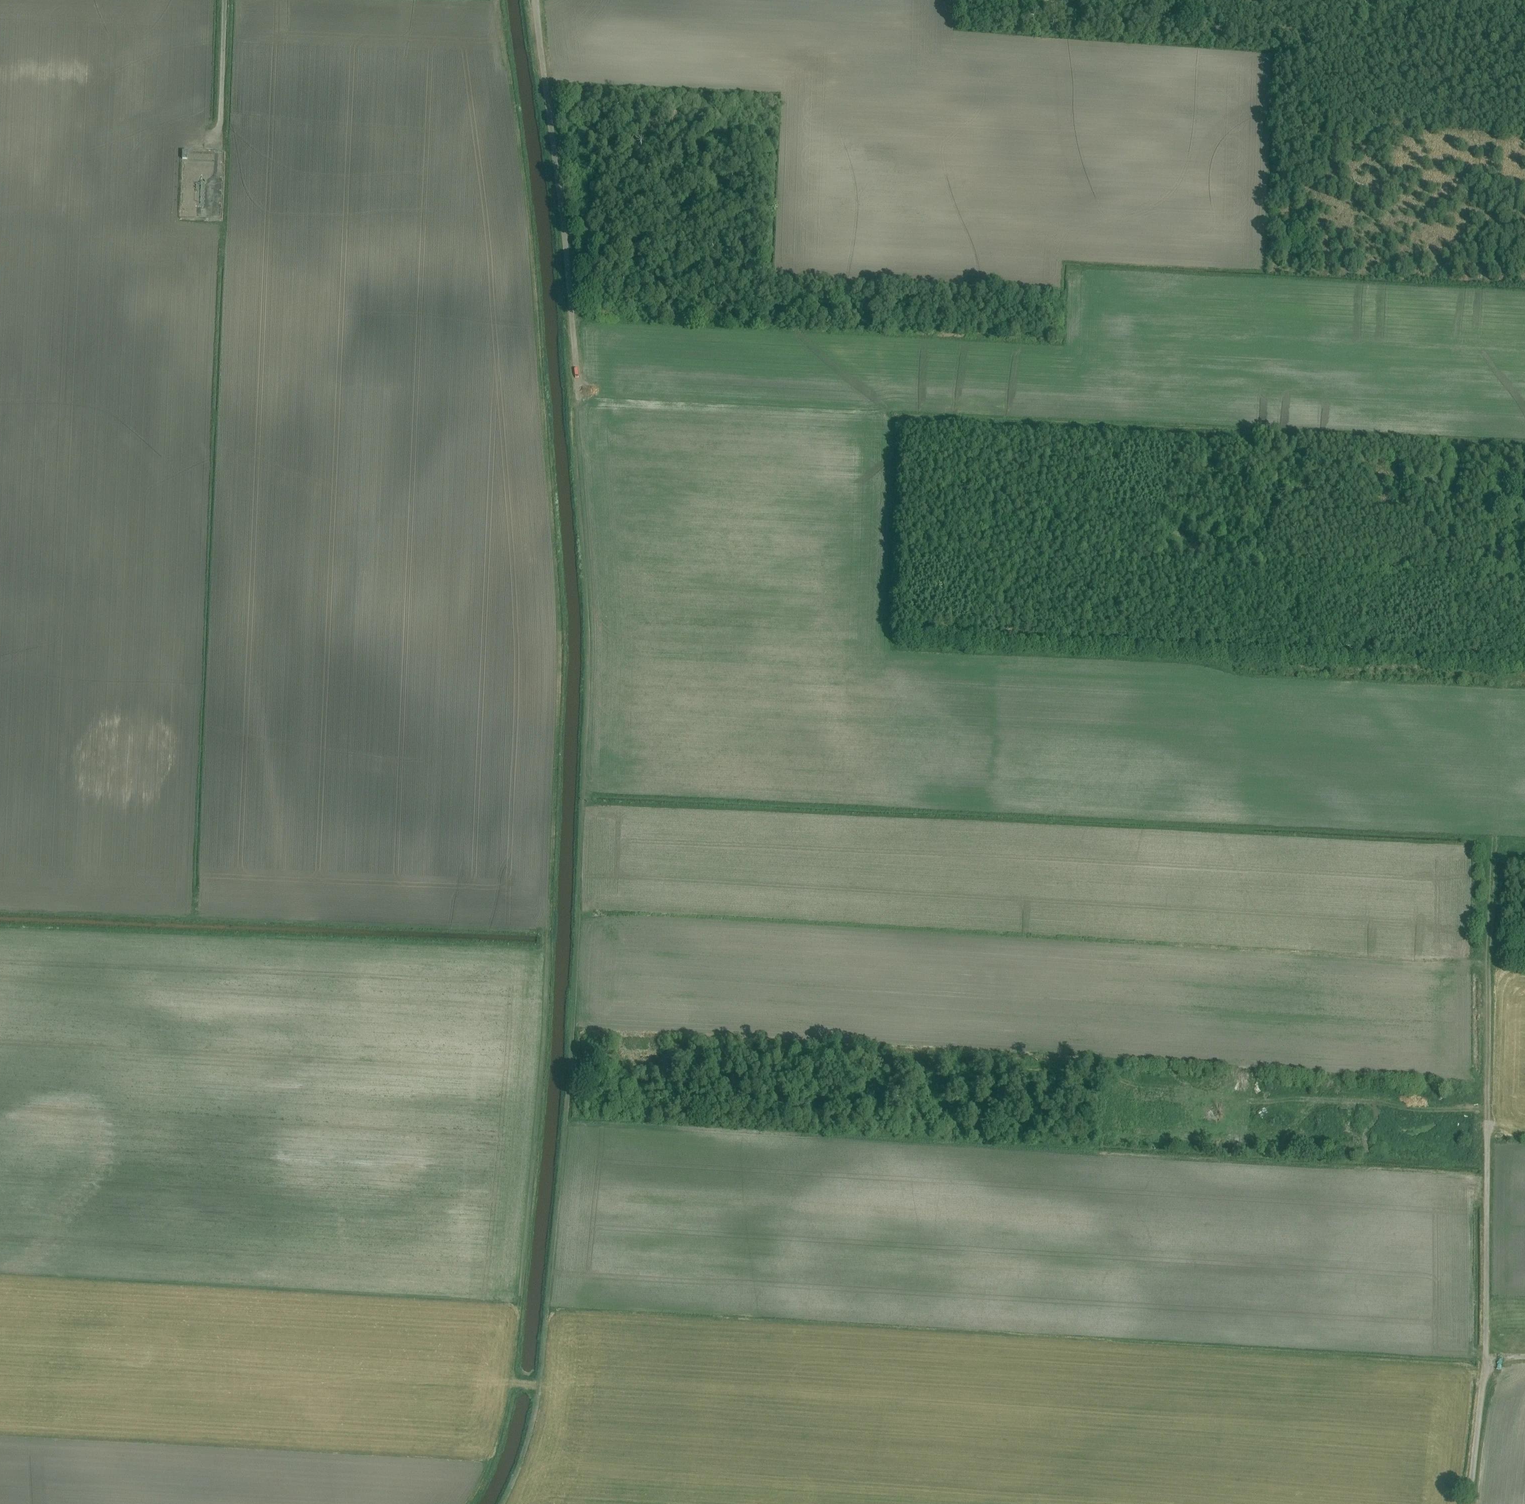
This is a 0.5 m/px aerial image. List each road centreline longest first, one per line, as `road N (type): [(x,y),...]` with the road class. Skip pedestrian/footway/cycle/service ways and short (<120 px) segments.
road 1 (unclassified): [(578,392),(535,0)]
road 2 (unclassified): [(1472,1503),(1484,1390),(1487,1141)]

